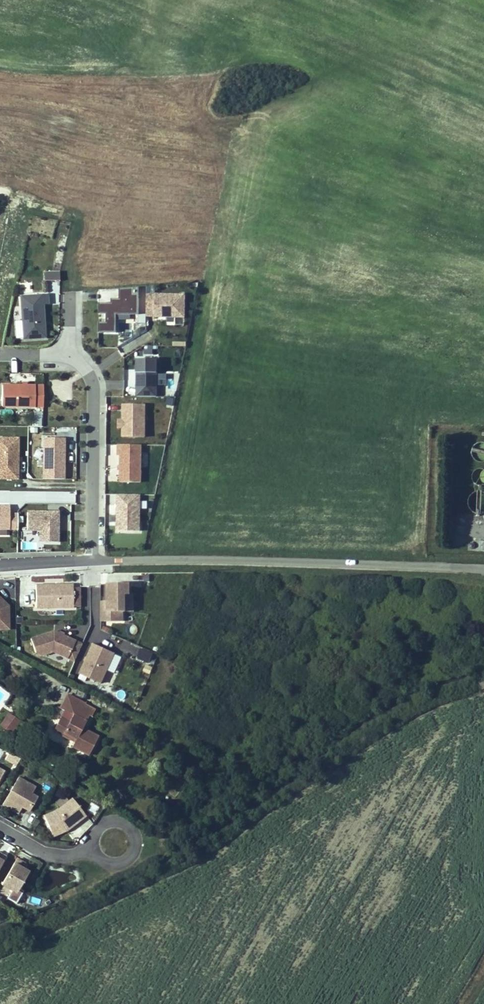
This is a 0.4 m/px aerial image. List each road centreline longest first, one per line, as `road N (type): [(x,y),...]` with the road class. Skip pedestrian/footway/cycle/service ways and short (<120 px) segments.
road 1 (unclassified): [(483,566),(93,560)]
road 2 (residential): [(93,560),(88,373),(66,354),(0,354)]

